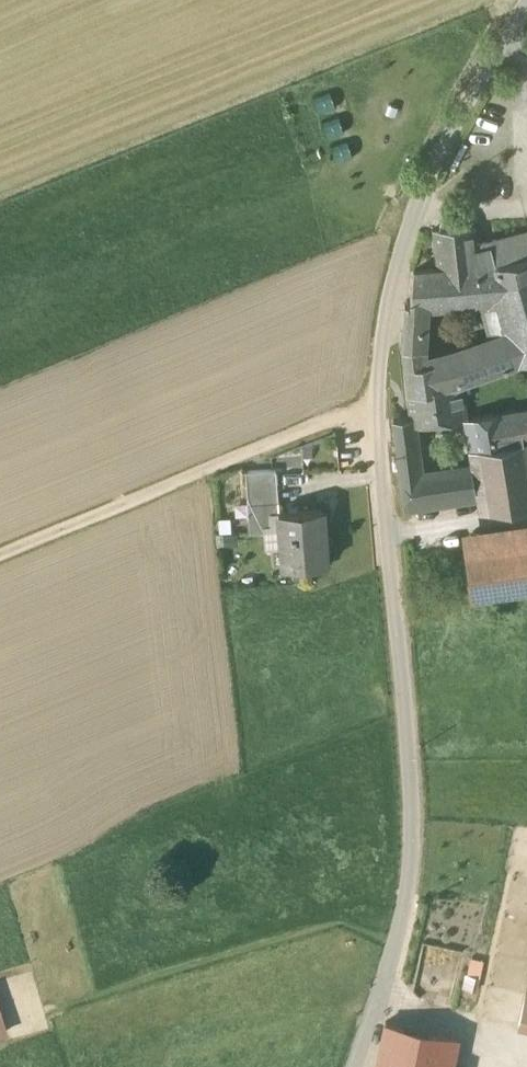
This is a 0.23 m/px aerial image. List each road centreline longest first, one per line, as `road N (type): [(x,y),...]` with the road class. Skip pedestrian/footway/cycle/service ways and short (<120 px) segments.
road 1 (residential): [(355,1066),(403,918),(412,850),(380,446),(384,333),(434,167),(526,5)]
road 2 (track): [(0,557),(378,406)]

